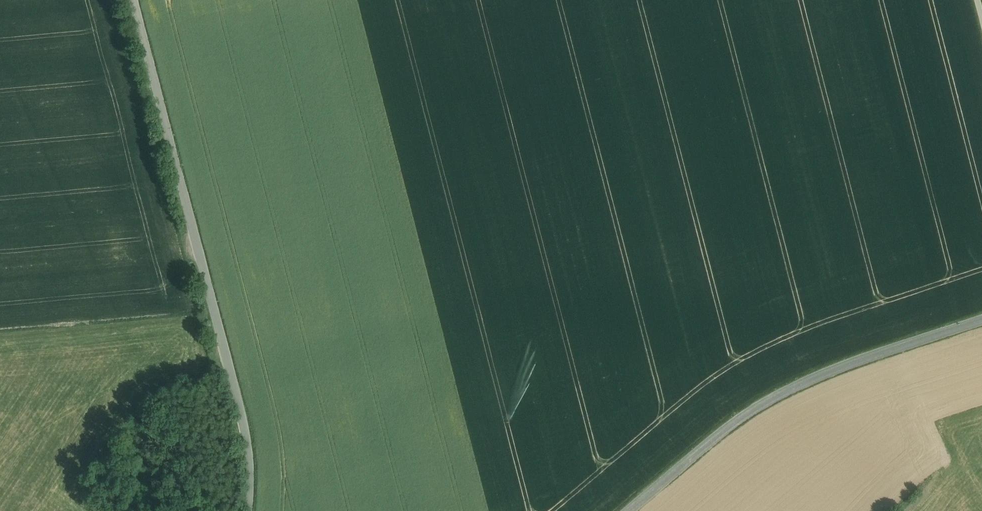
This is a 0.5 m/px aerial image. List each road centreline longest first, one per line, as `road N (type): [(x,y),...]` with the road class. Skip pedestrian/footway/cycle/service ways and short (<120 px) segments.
road 1 (unclassified): [(133,0),(245,425),(248,510)]
road 2 (tertiary): [(981,320),(825,373),(755,407),(627,510)]

